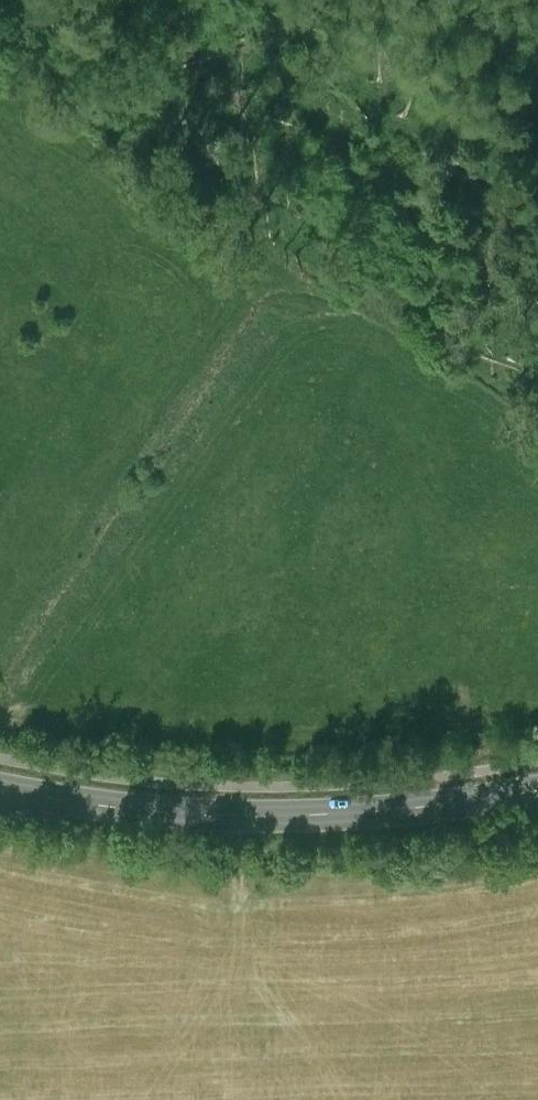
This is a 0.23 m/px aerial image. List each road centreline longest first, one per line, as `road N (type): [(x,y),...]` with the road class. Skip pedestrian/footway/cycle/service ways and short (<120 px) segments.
road 1 (secondary): [(0,789),(271,816),(537,790)]

